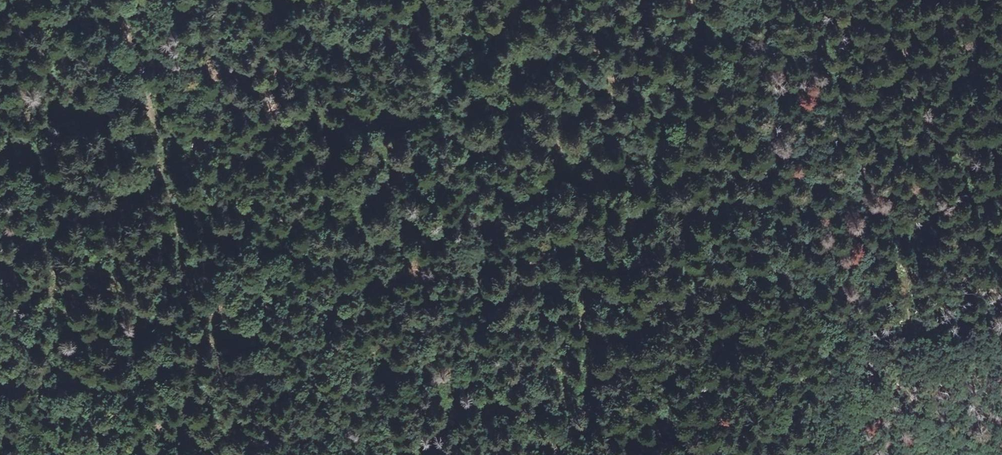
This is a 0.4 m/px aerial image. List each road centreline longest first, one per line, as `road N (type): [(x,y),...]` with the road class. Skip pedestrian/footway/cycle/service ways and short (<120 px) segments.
road 1 (track): [(799,454),(706,346),(667,217),(641,175),(525,46),(467,10)]
road 2 (track): [(792,0),(825,55),(893,242),(912,350),(826,454)]
road 3 (track): [(121,0),(140,61),(183,299),(219,367),(231,454)]
road 4 (track): [(303,4),(287,42),(229,70),(154,0)]
road 5 (track): [(0,271),(69,221),(163,172)]

